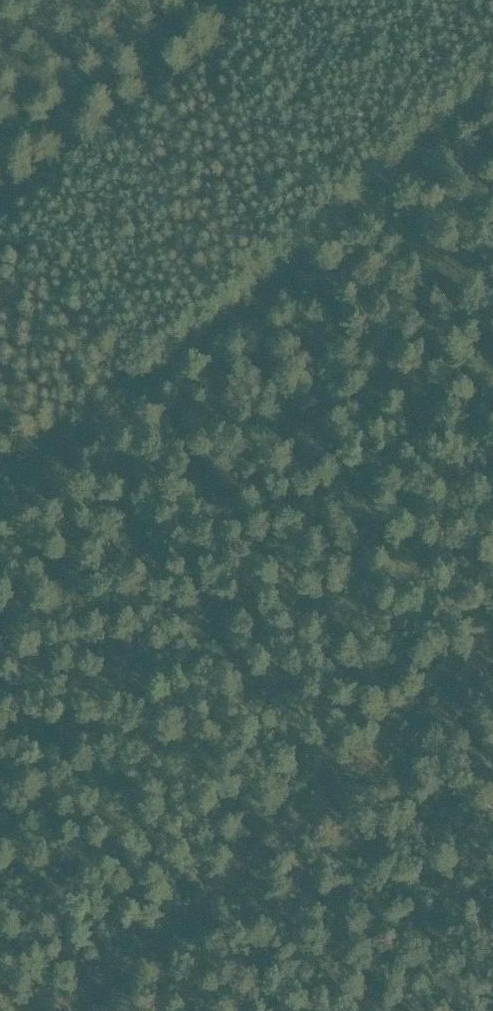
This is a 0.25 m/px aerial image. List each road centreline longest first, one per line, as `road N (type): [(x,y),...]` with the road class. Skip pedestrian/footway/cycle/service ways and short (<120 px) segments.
road 1 (track): [(0,514),(492,93)]
road 2 (track): [(69,1010),(492,655)]

